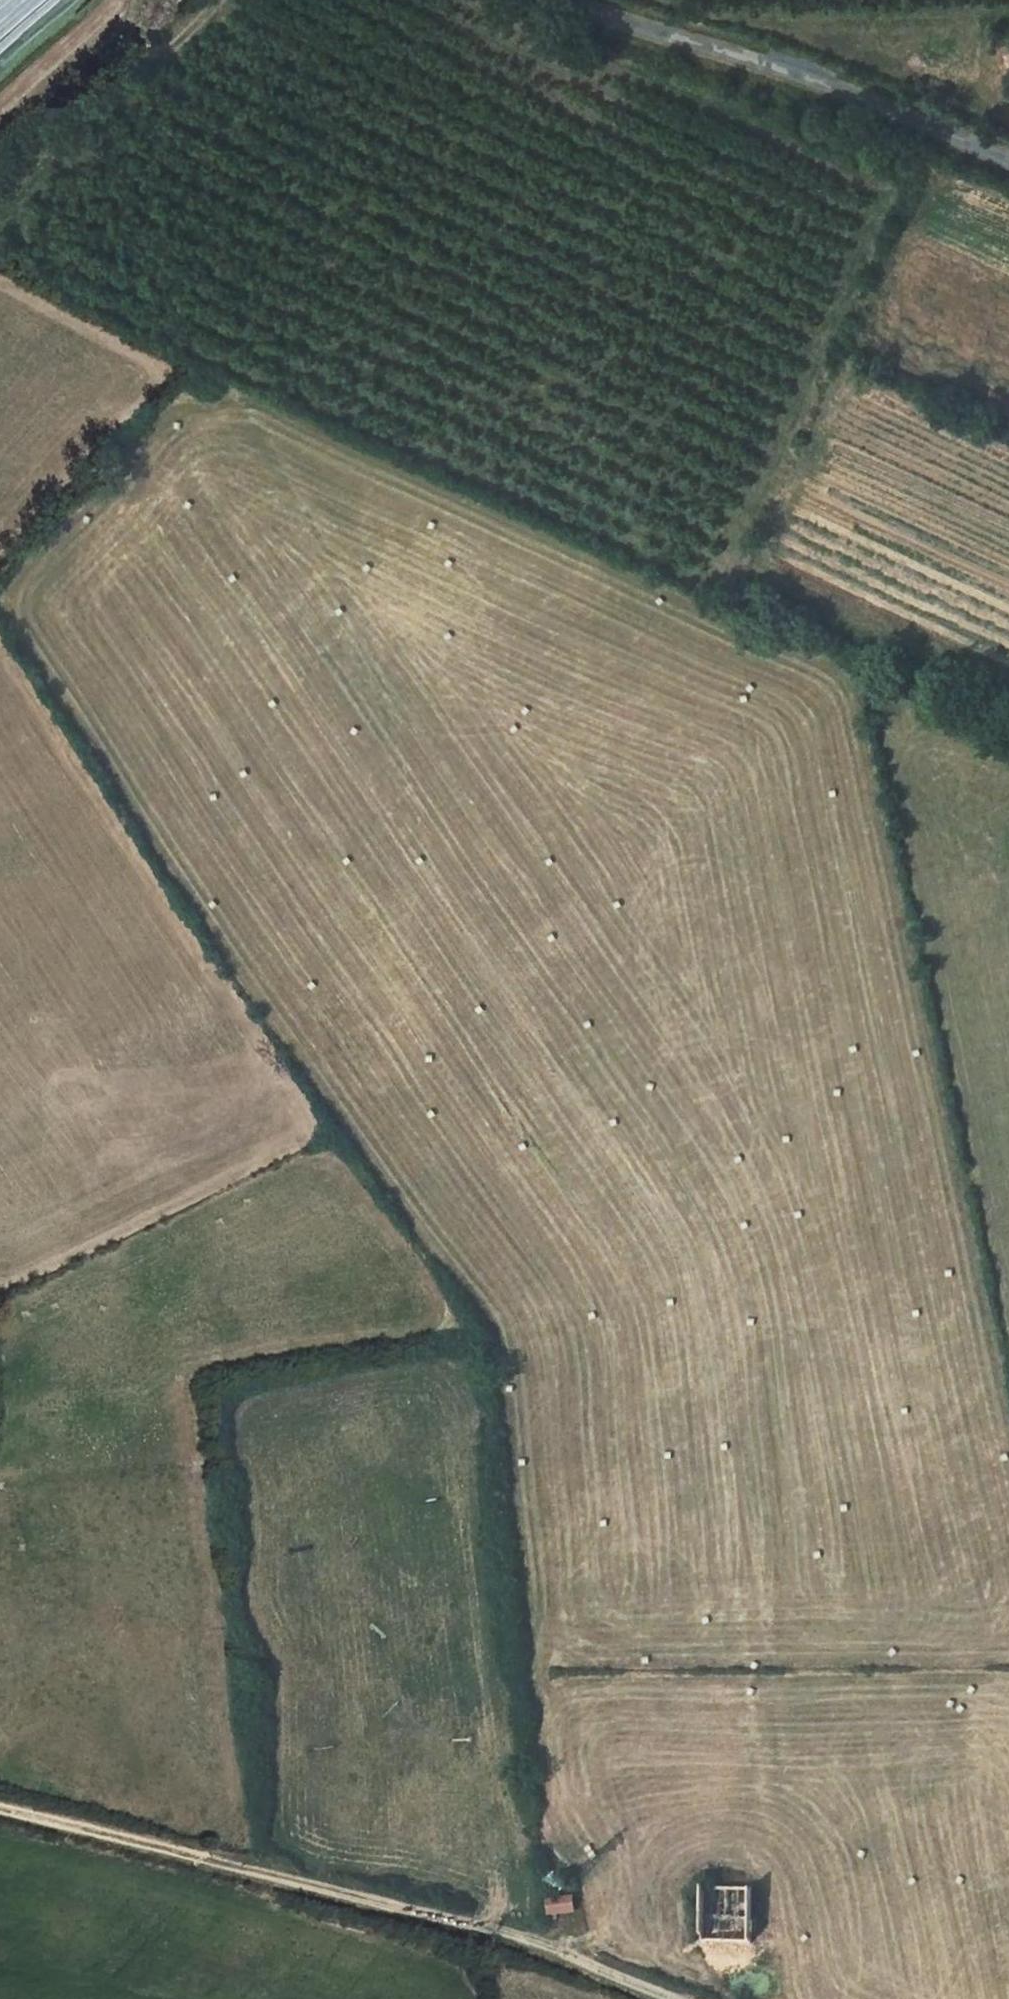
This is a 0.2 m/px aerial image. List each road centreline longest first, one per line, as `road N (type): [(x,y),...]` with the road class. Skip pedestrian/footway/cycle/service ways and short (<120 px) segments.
road 1 (track): [(672,1998),(515,1935),(0,1809)]
road 2 (unclassified): [(550,0),(821,84),(1008,166)]

